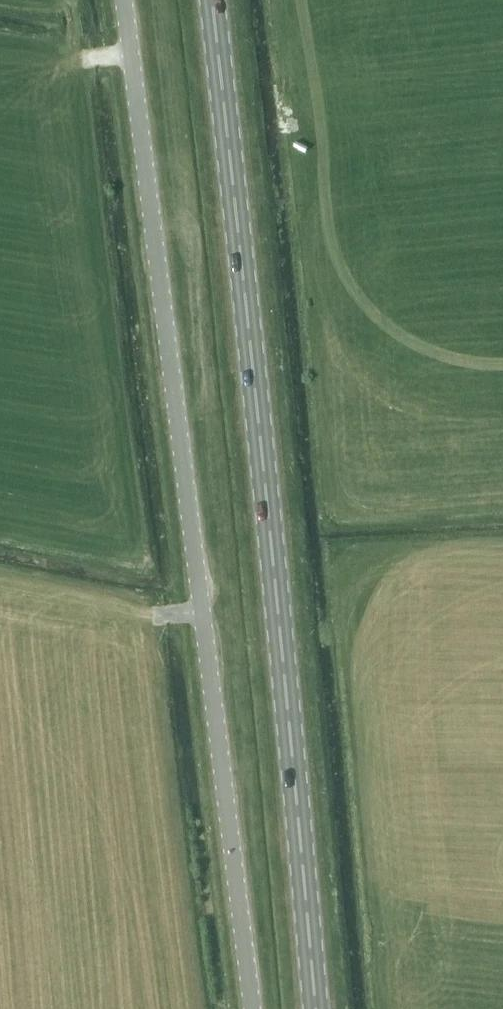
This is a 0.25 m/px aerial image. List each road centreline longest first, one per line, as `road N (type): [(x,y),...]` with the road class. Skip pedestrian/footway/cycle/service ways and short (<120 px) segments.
road 1 (unclassified): [(251,1008),(123,0)]
road 2 (primary): [(316,1008),(212,0)]

